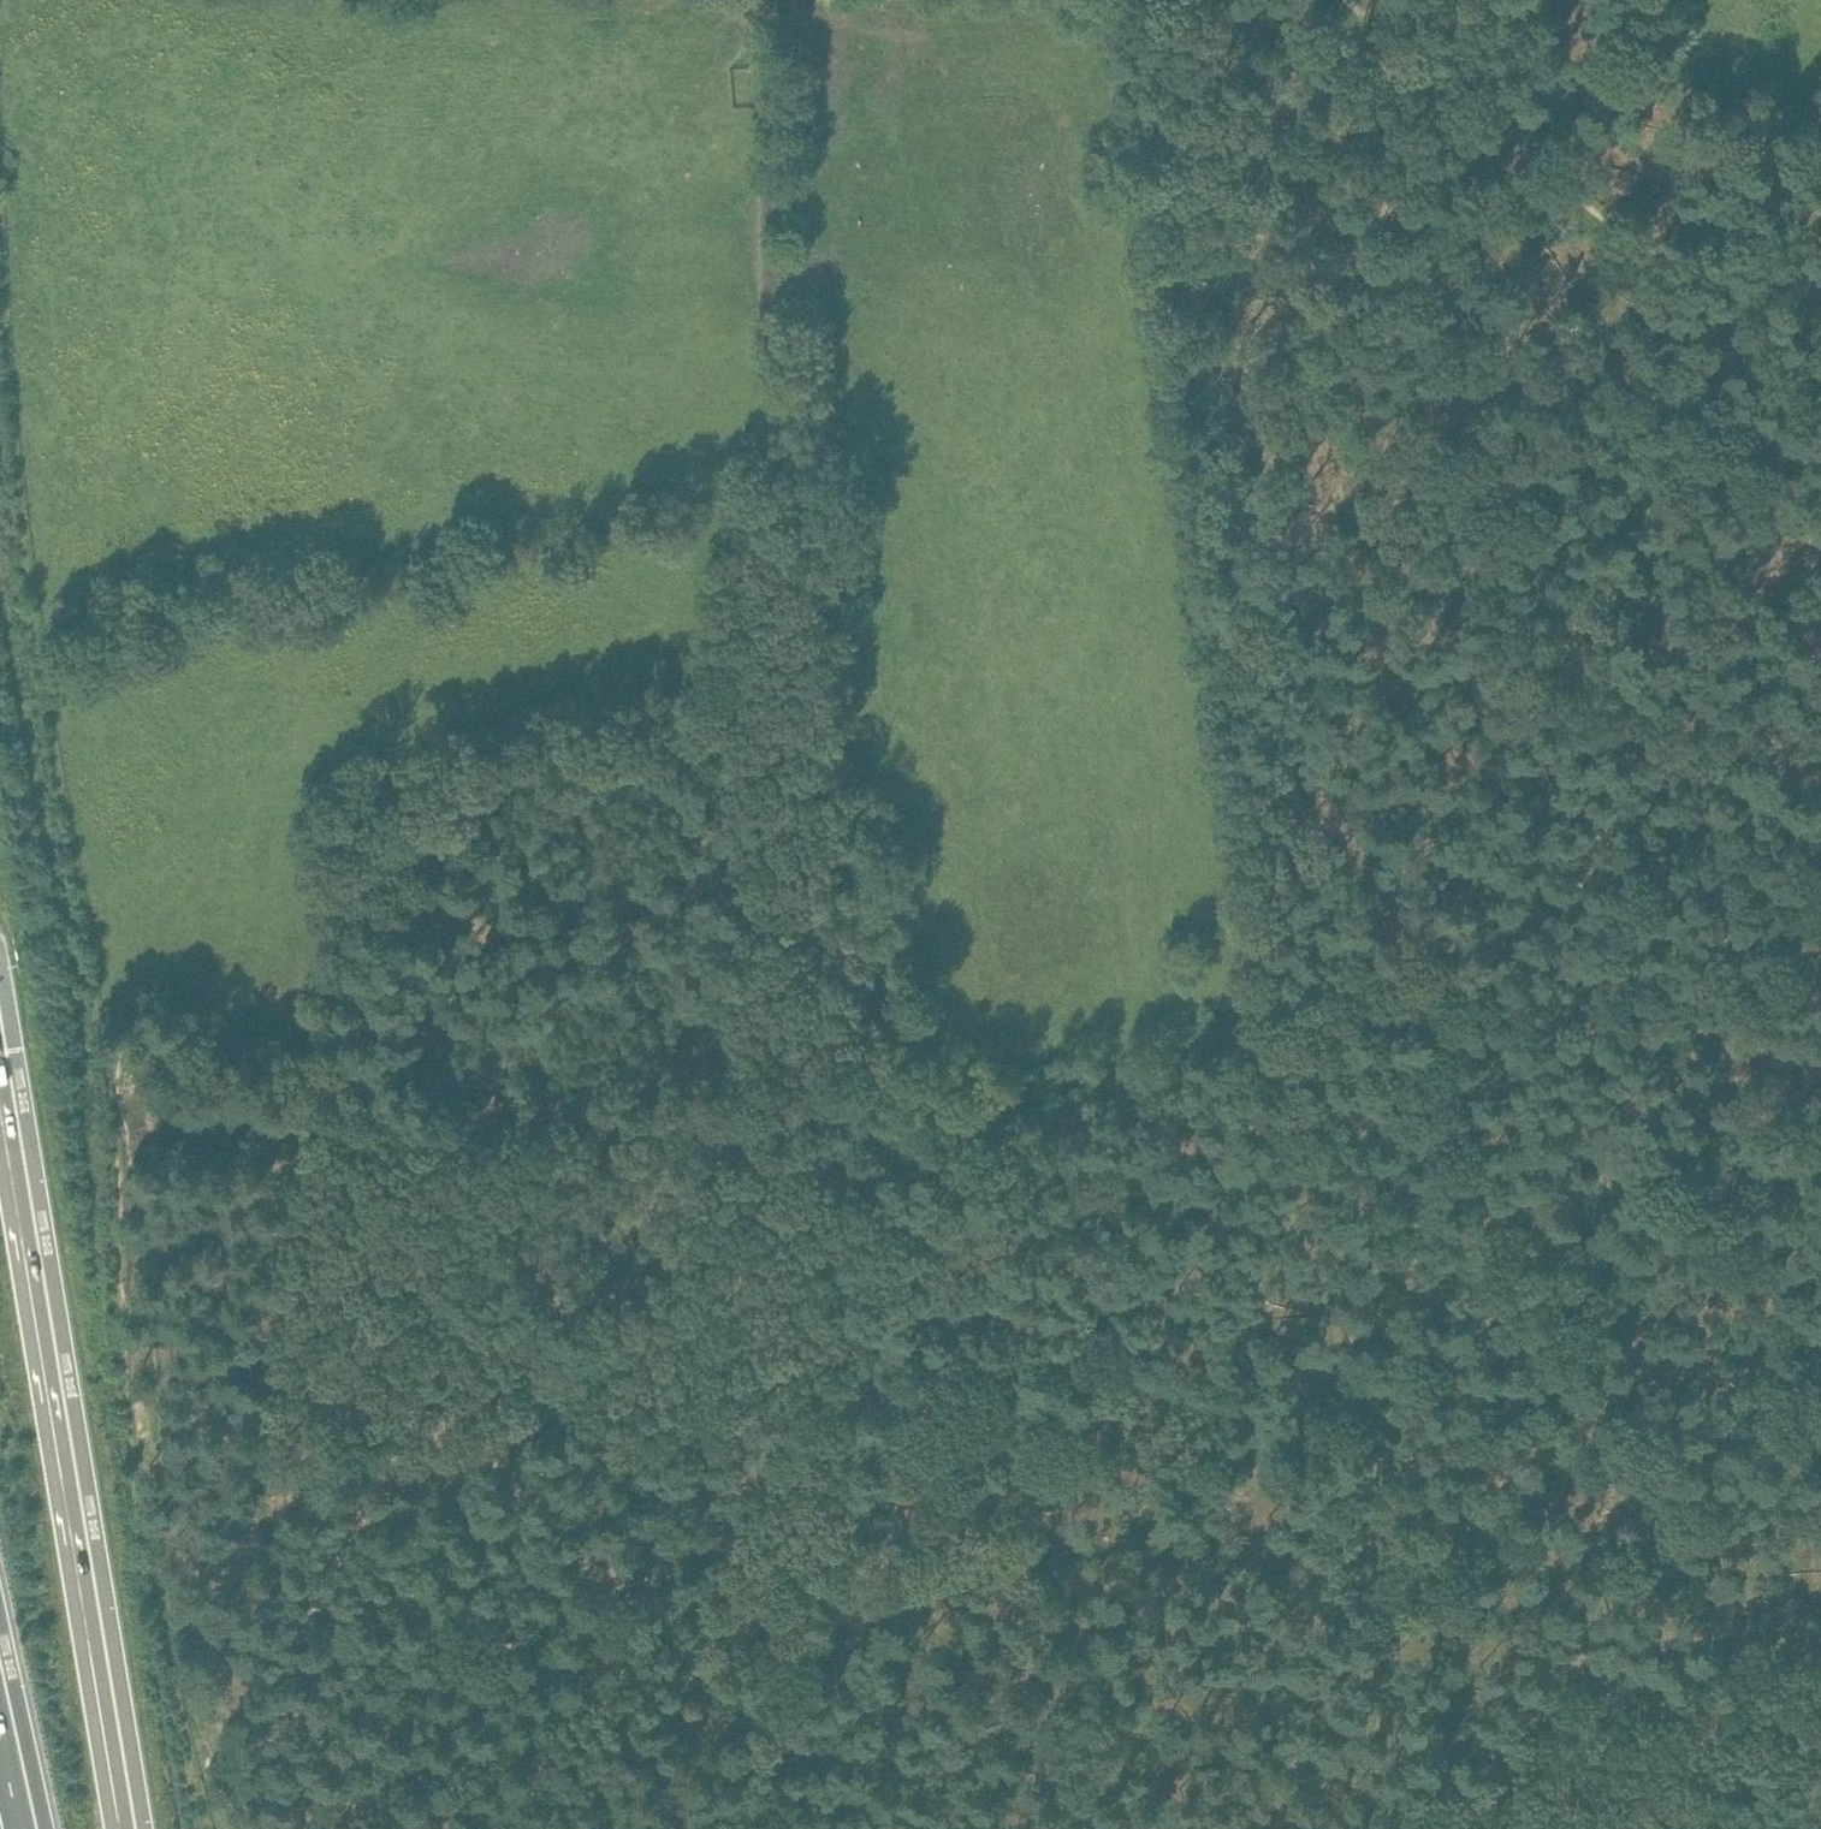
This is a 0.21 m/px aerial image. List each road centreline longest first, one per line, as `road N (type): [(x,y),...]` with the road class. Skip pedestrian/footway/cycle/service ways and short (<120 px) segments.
road 1 (trunk): [(123,1828),(0,1133)]

